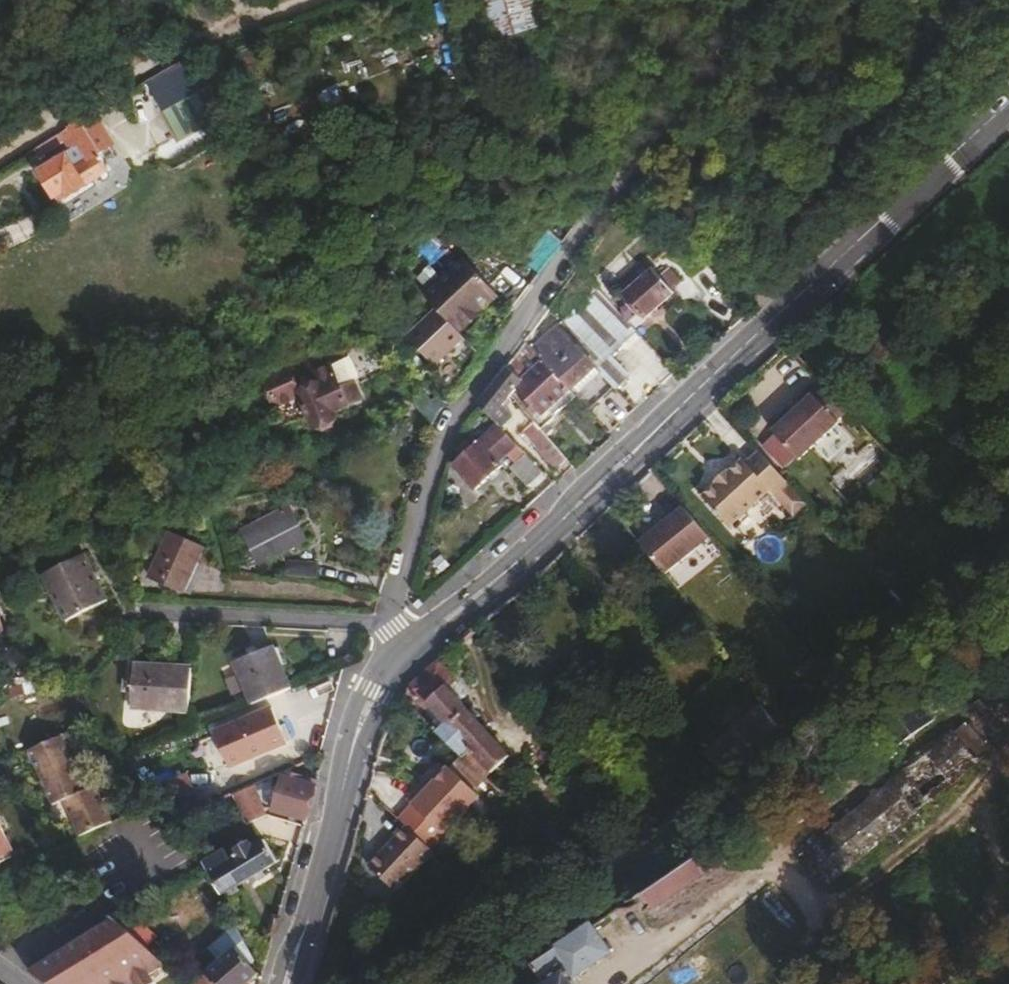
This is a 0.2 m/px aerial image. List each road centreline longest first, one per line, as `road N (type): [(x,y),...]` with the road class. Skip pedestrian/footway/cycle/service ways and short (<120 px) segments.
road 1 (unclassified): [(402,642),(394,612),(452,425),(748,0)]
road 2 (secondary): [(1008,104),(645,441)]
road 3 (unclassified): [(301,0),(253,16),(57,118)]
road 4 (secondary): [(349,764),(307,927)]
road 5 (secondary): [(402,642),(364,686),(349,764)]
road 6 (secondary): [(415,661),(506,571)]
road 7 (secondary): [(506,571),(402,642)]
road 8 (secondary): [(349,764),(394,683),(415,661)]
road 9 (secondary): [(645,441),(580,491),(560,523)]
road 10 (secondary): [(560,523),(628,469),(645,441)]

